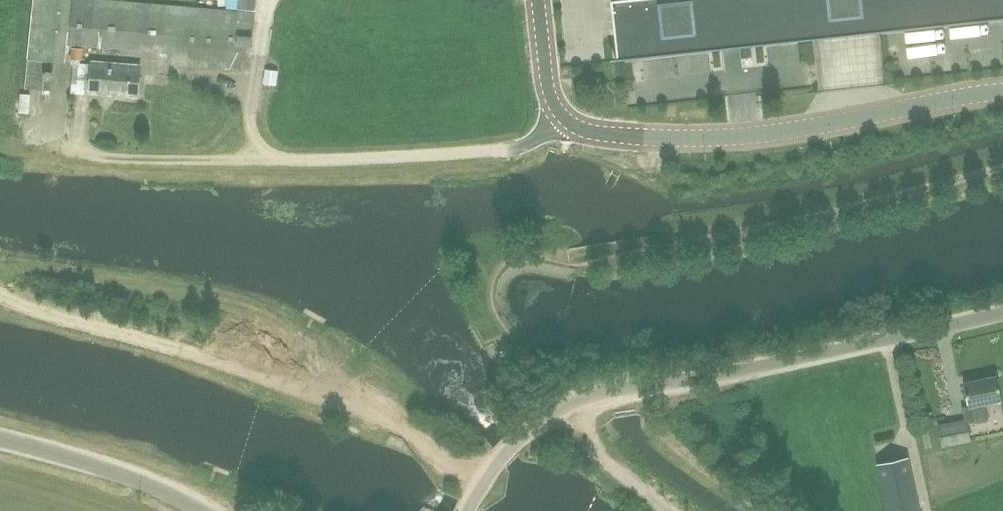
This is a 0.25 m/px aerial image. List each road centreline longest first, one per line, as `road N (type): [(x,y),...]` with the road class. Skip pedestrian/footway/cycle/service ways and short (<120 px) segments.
road 1 (unclassified): [(466,510),(512,443),(546,415),(590,395),(770,365),(1002,311)]
road 2 (track): [(482,481),(339,402),(0,295)]
road 3 (residential): [(565,119),(517,147),(393,157),(113,159),(72,152)]
road 4 (unclassified): [(1002,92),(716,139),(592,133),(565,119)]
road 5 (unclassified): [(0,440),(128,477),(202,510)]
road 6 (track): [(562,406),(594,448),(670,510)]
road 7 (unclassified): [(565,119),(548,82),(539,0)]

